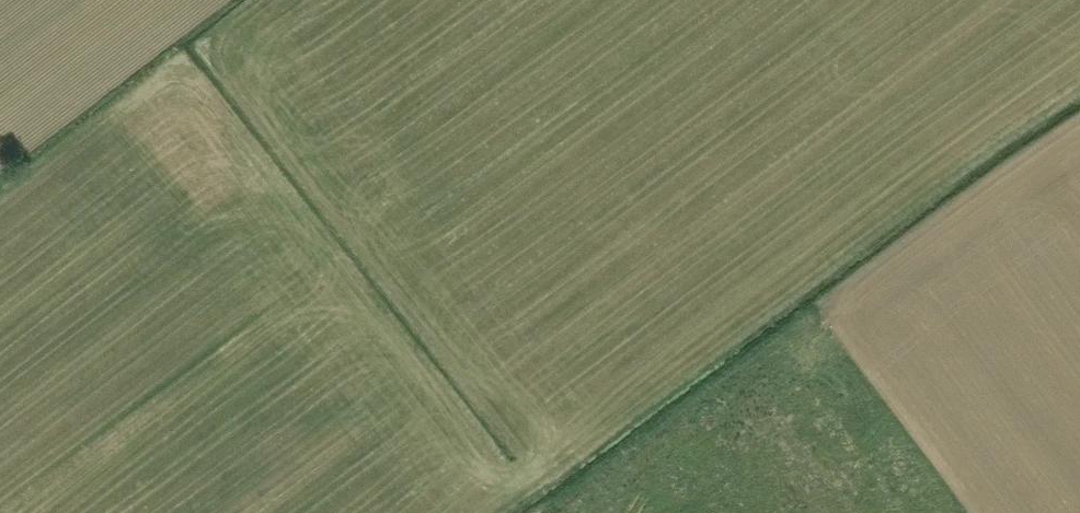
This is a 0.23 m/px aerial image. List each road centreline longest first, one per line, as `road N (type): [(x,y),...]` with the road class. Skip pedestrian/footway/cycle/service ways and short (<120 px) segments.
road 1 (residential): [(915,512),(1063,381)]

